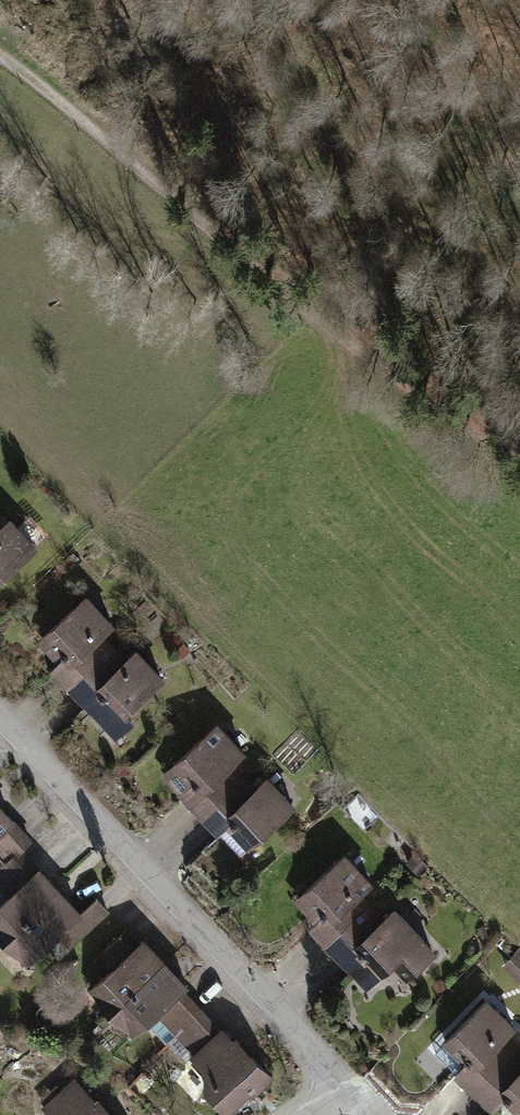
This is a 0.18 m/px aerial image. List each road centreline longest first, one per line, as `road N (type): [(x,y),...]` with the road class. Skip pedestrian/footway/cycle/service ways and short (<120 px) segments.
road 1 (track): [(519,467),(319,325),(107,140)]
road 2 (residential): [(0,716),(340,1082)]
road 3 (track): [(0,58),(107,140)]

